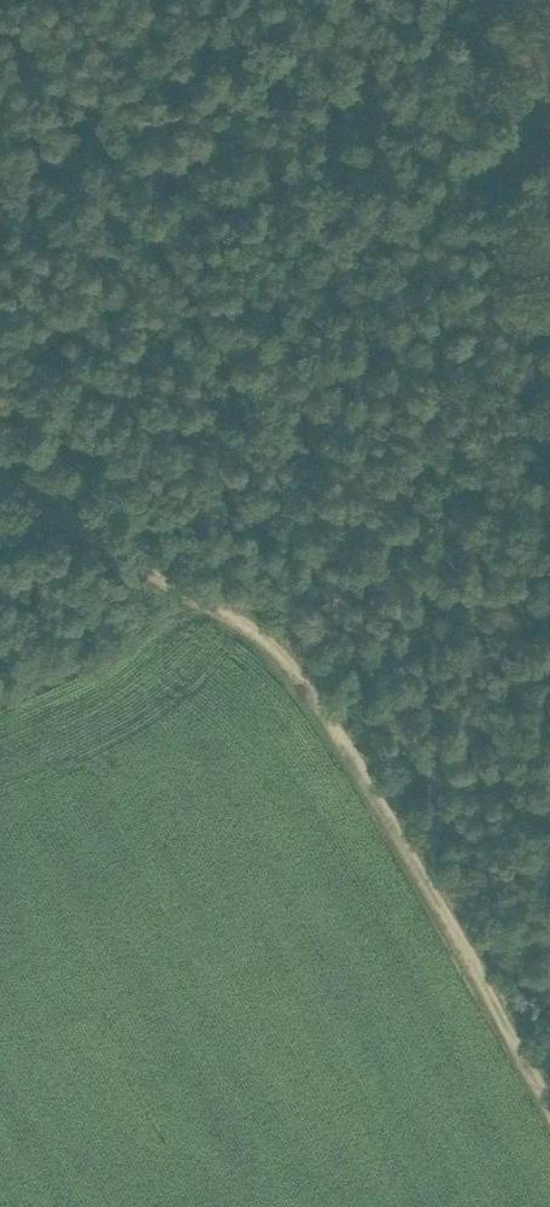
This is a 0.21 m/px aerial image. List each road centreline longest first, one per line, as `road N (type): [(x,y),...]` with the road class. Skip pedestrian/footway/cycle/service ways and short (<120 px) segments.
road 1 (track): [(549,1112),(273,641),(0,484)]

